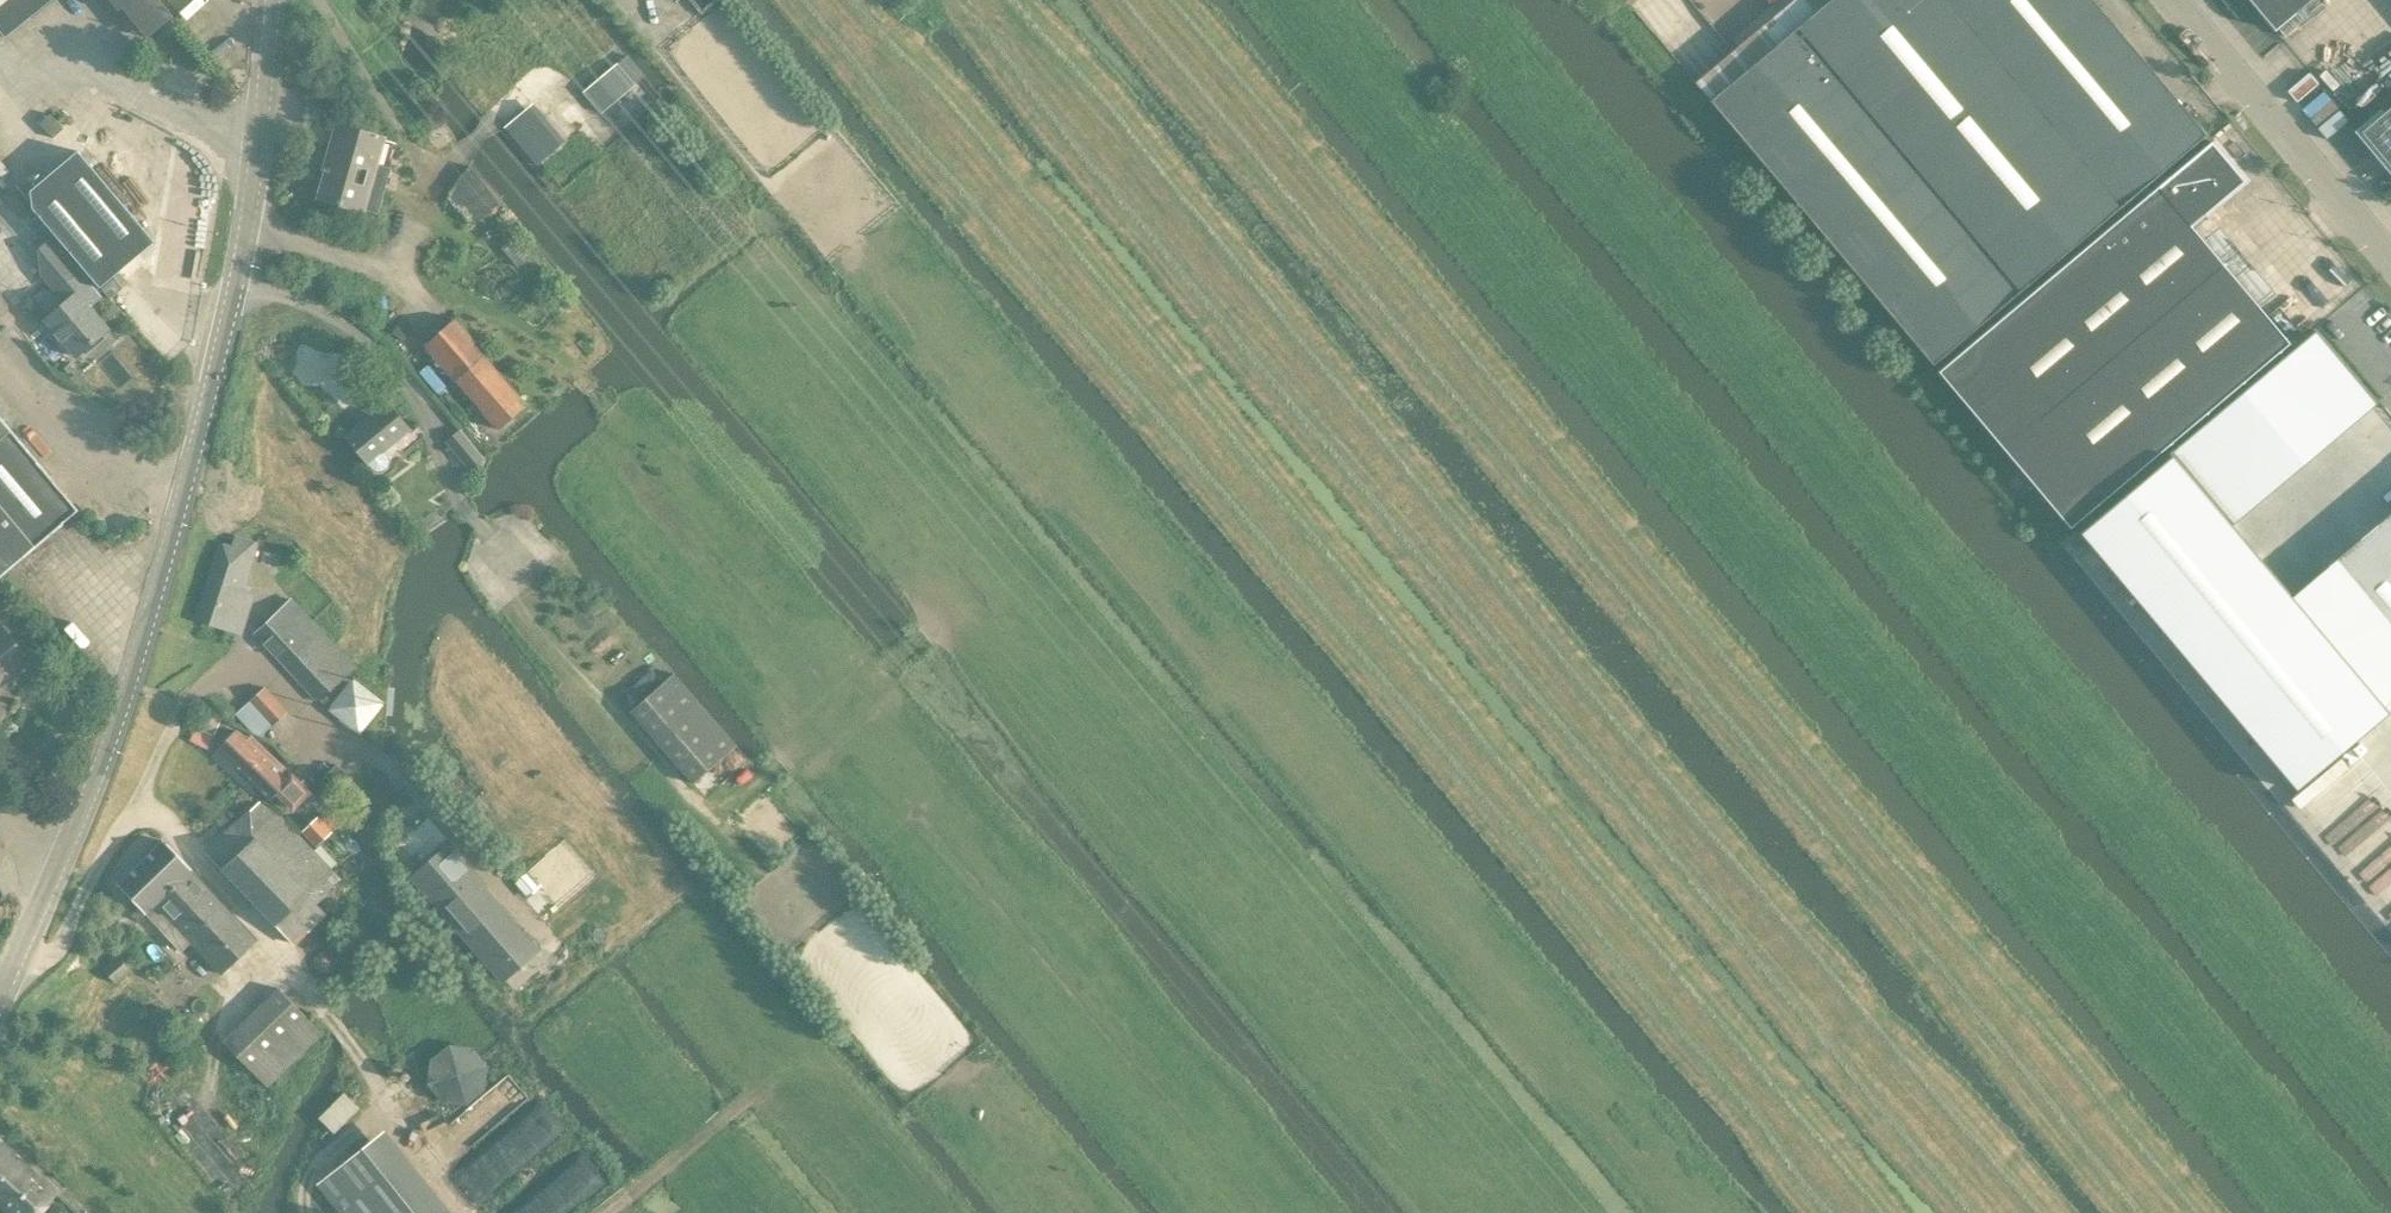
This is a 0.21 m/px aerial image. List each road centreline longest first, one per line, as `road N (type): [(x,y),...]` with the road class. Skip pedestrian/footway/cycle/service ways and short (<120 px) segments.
road 1 (tertiary): [(271,0),(248,225),(188,477),(111,739),(0,983)]
road 2 (unclassified): [(2179,0),(2390,254)]

